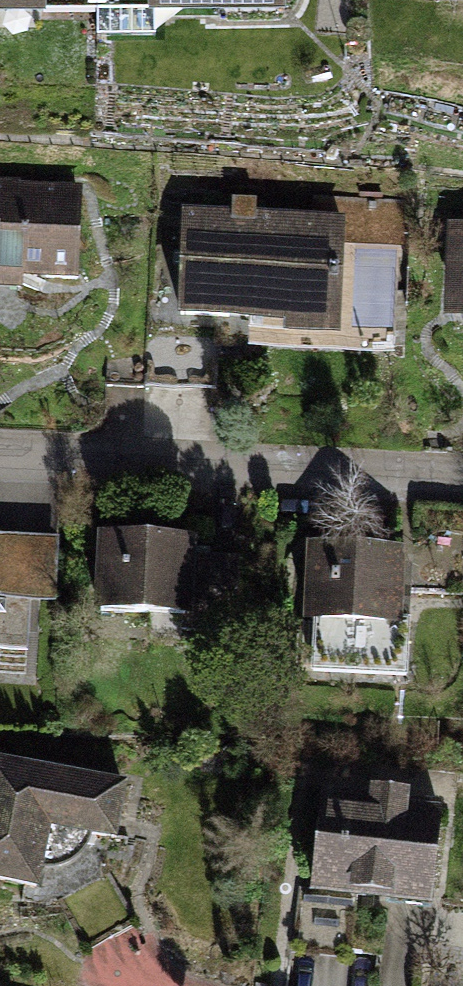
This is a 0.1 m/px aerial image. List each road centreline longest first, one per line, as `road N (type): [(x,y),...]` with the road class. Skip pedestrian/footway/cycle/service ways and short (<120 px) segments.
road 1 (residential): [(0,456),(462,477)]

